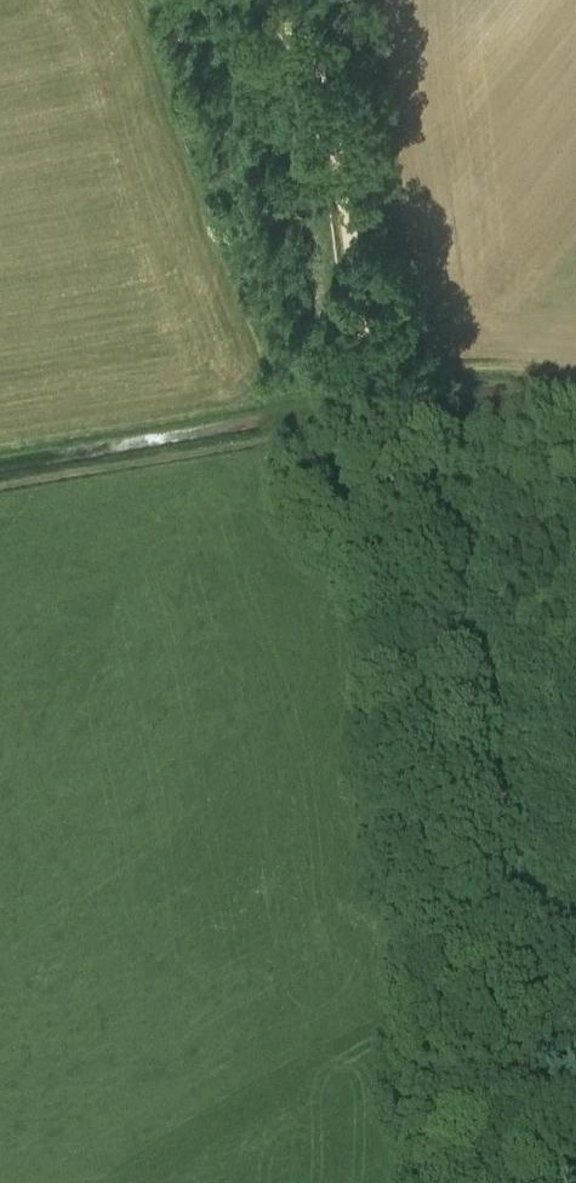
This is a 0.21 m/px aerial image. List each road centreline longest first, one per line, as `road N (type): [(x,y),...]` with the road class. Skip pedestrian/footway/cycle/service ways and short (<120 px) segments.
road 1 (track): [(373,389),(483,1152),(478,1182)]
road 2 (track): [(265,0),(312,51),(327,85),(373,389)]
road 3 (track): [(456,959),(575,1032)]

